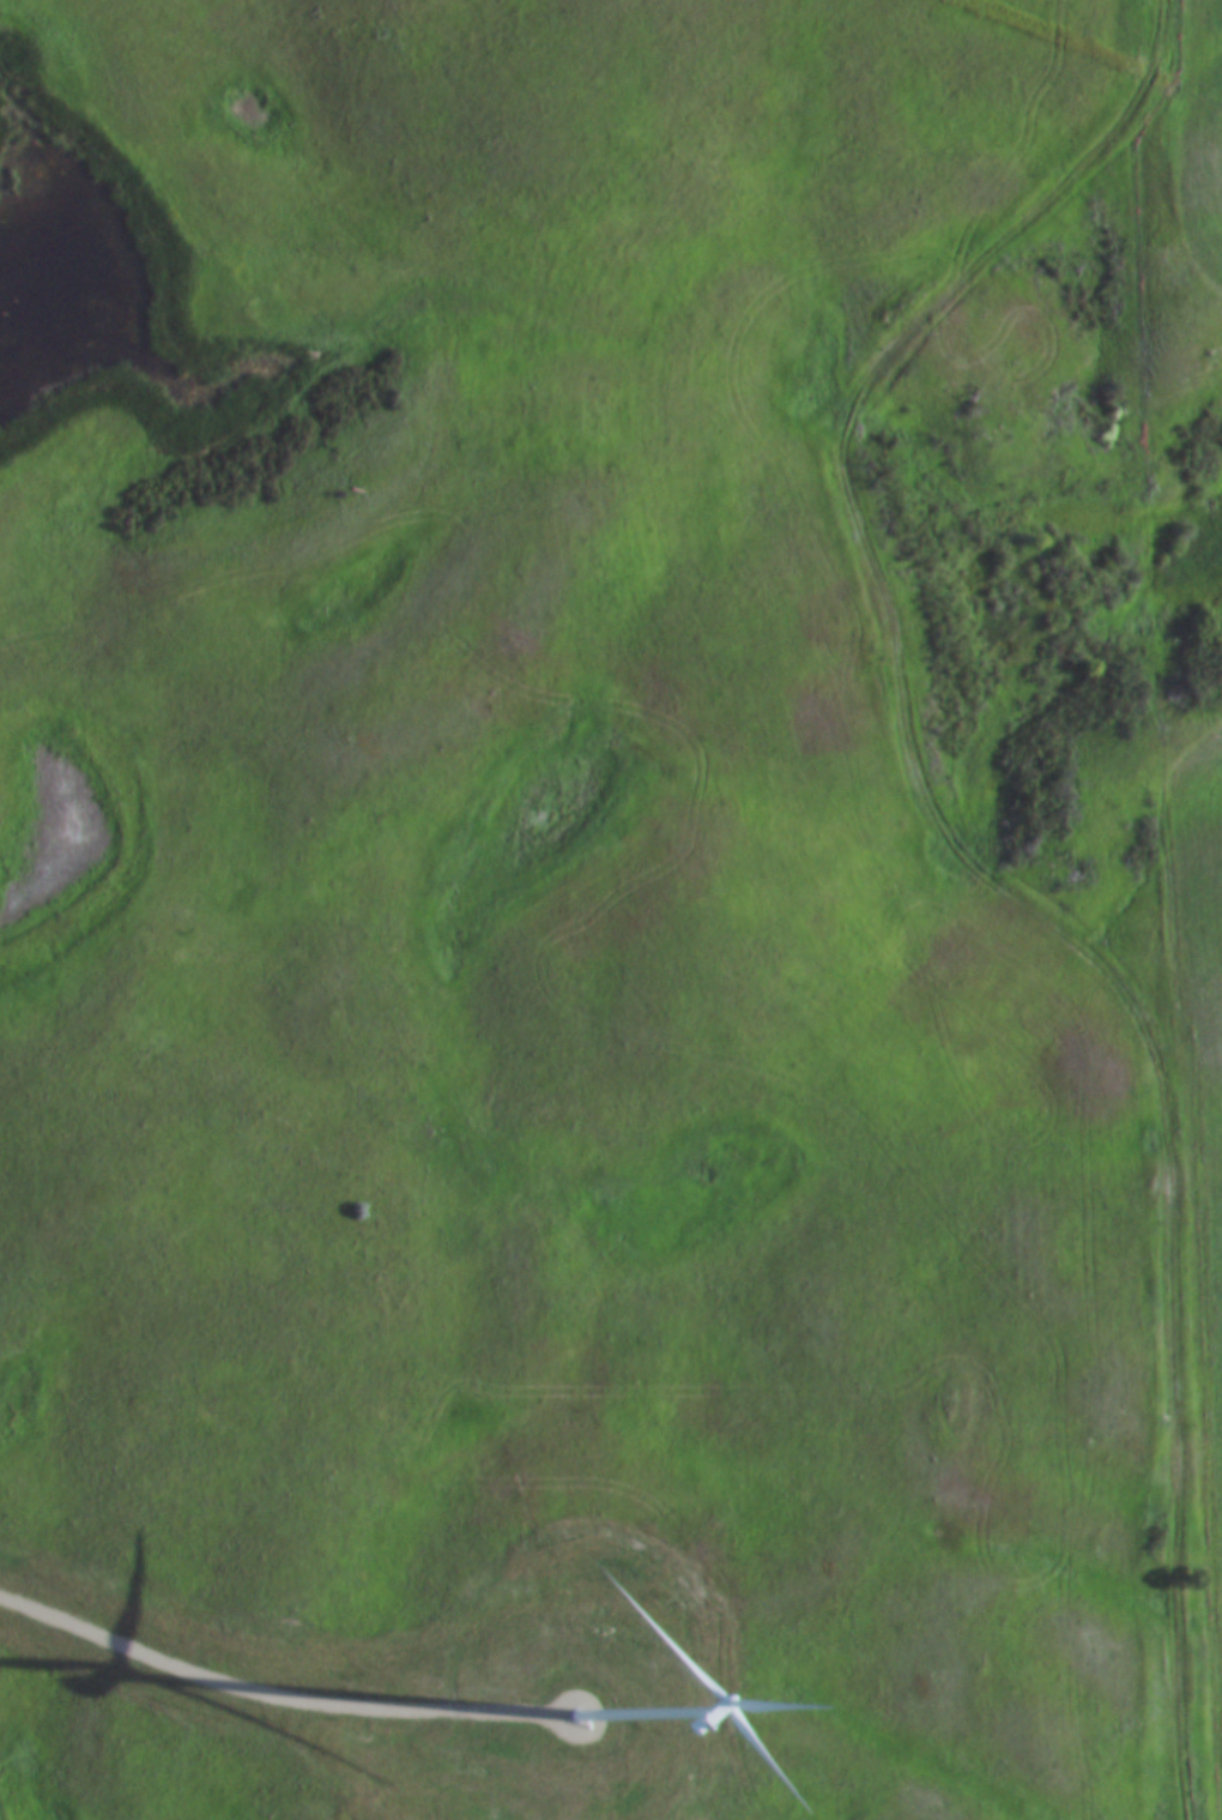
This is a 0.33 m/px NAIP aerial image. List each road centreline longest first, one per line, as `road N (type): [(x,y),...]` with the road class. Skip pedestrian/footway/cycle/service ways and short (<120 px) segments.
road 1 (track): [(1162,0),(1150,94),(1120,133),(869,368),(845,400),(836,439),(900,645),(908,749),(922,797),(946,840),(1142,1001),(1168,1044),(1189,1819)]
road 2 (track): [(0,1608),(303,1713),(508,1716)]

